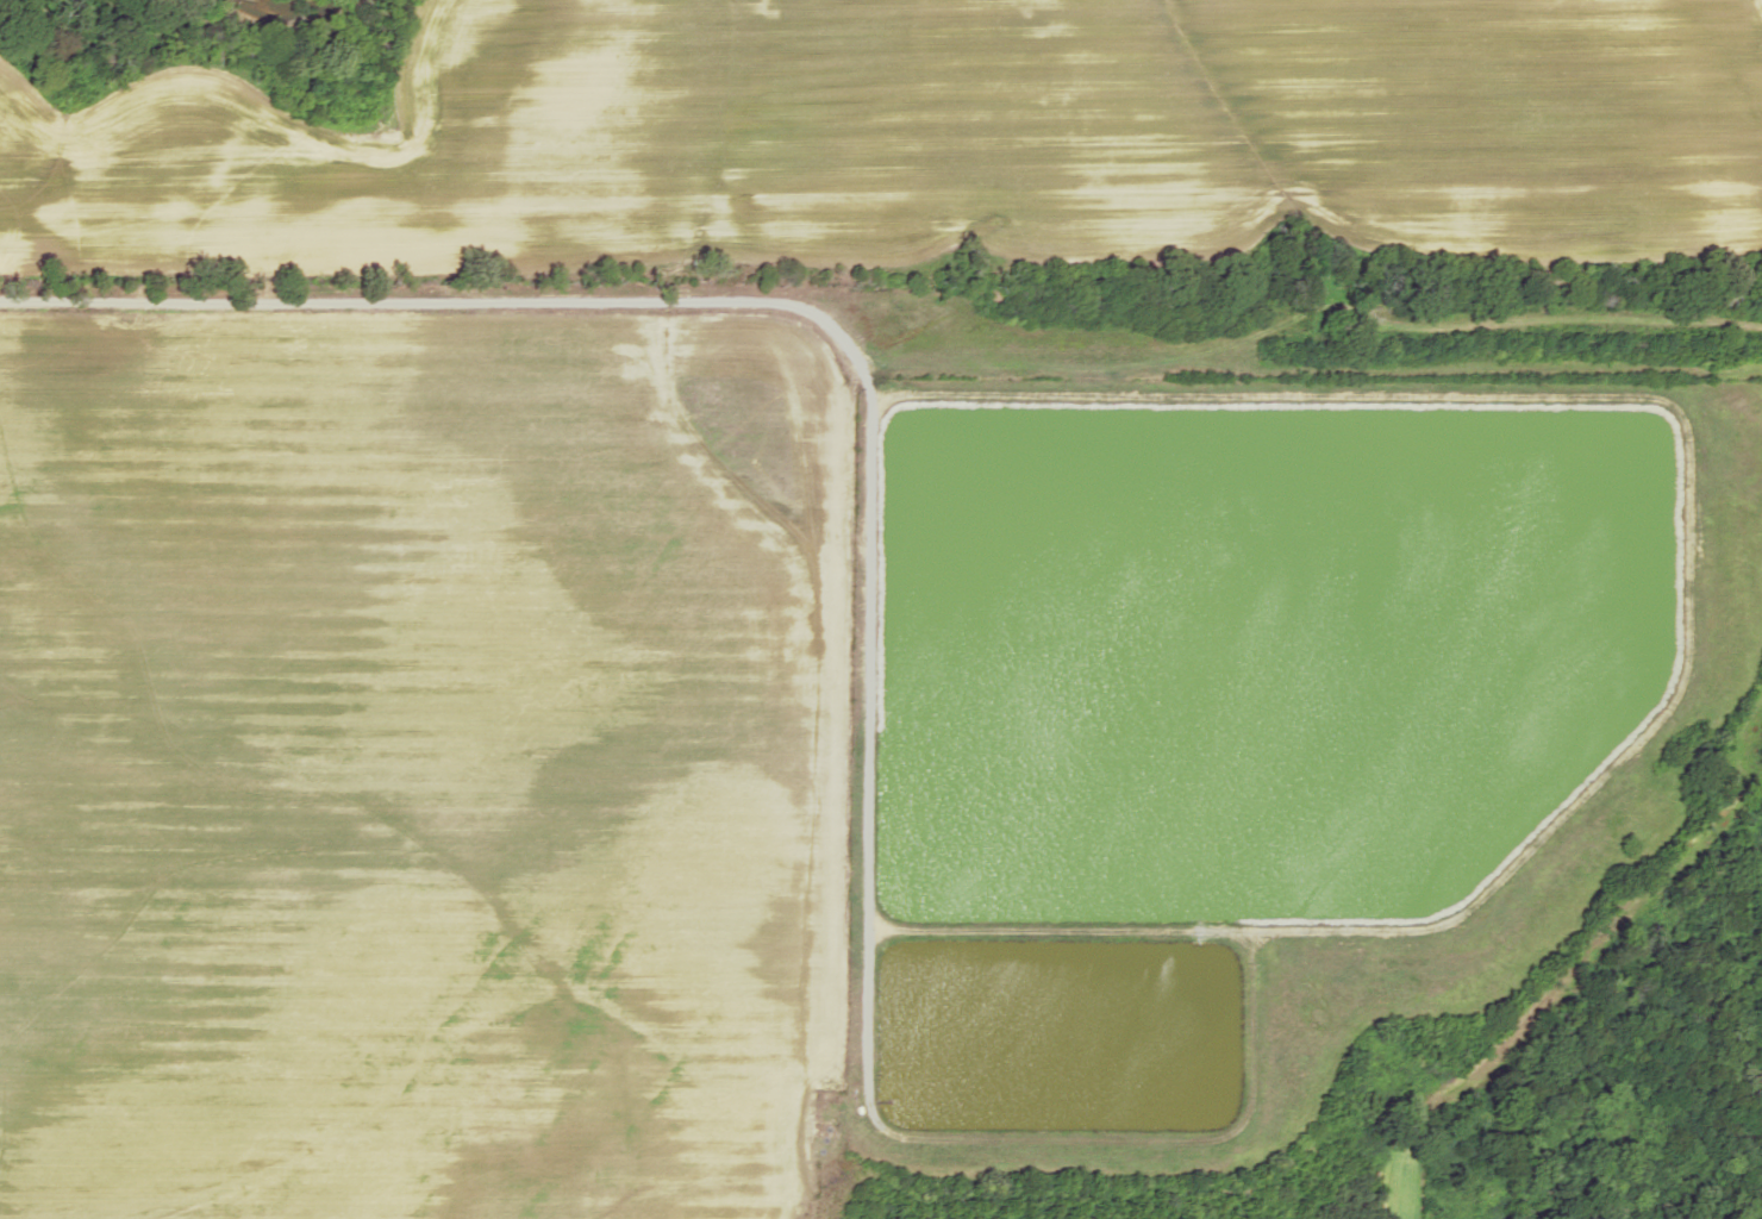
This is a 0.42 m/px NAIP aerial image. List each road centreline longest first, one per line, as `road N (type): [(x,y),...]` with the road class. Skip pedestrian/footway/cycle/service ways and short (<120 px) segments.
road 1 (residential): [(864,1092),(863,408),(858,370),(818,318),(767,302),(0,297)]

